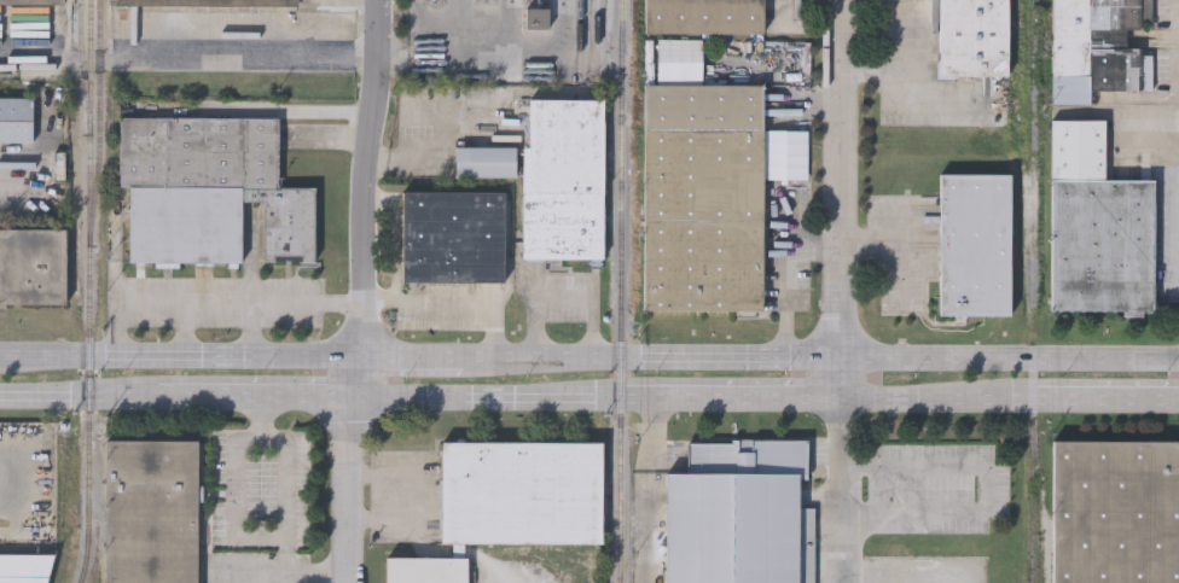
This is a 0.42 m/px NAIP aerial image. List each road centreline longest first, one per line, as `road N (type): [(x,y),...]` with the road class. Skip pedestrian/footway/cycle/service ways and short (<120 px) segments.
road 1 (secondary): [(1178,353),(463,349)]
road 2 (residential): [(353,582),(353,398),(376,0)]
road 3 (residential): [(829,401),(838,0)]
road 4 (secondary): [(361,349),(0,350)]
road 5 (secondary): [(353,398),(622,401)]
road 6 (secondary): [(622,401),(829,401)]
road 7 (secondary): [(829,401),(1030,402)]
road 8 (secondary): [(164,395),(353,398)]
road 9 (secondary): [(0,395),(164,395)]
road 10 (secondary): [(1030,402),(1178,400)]

